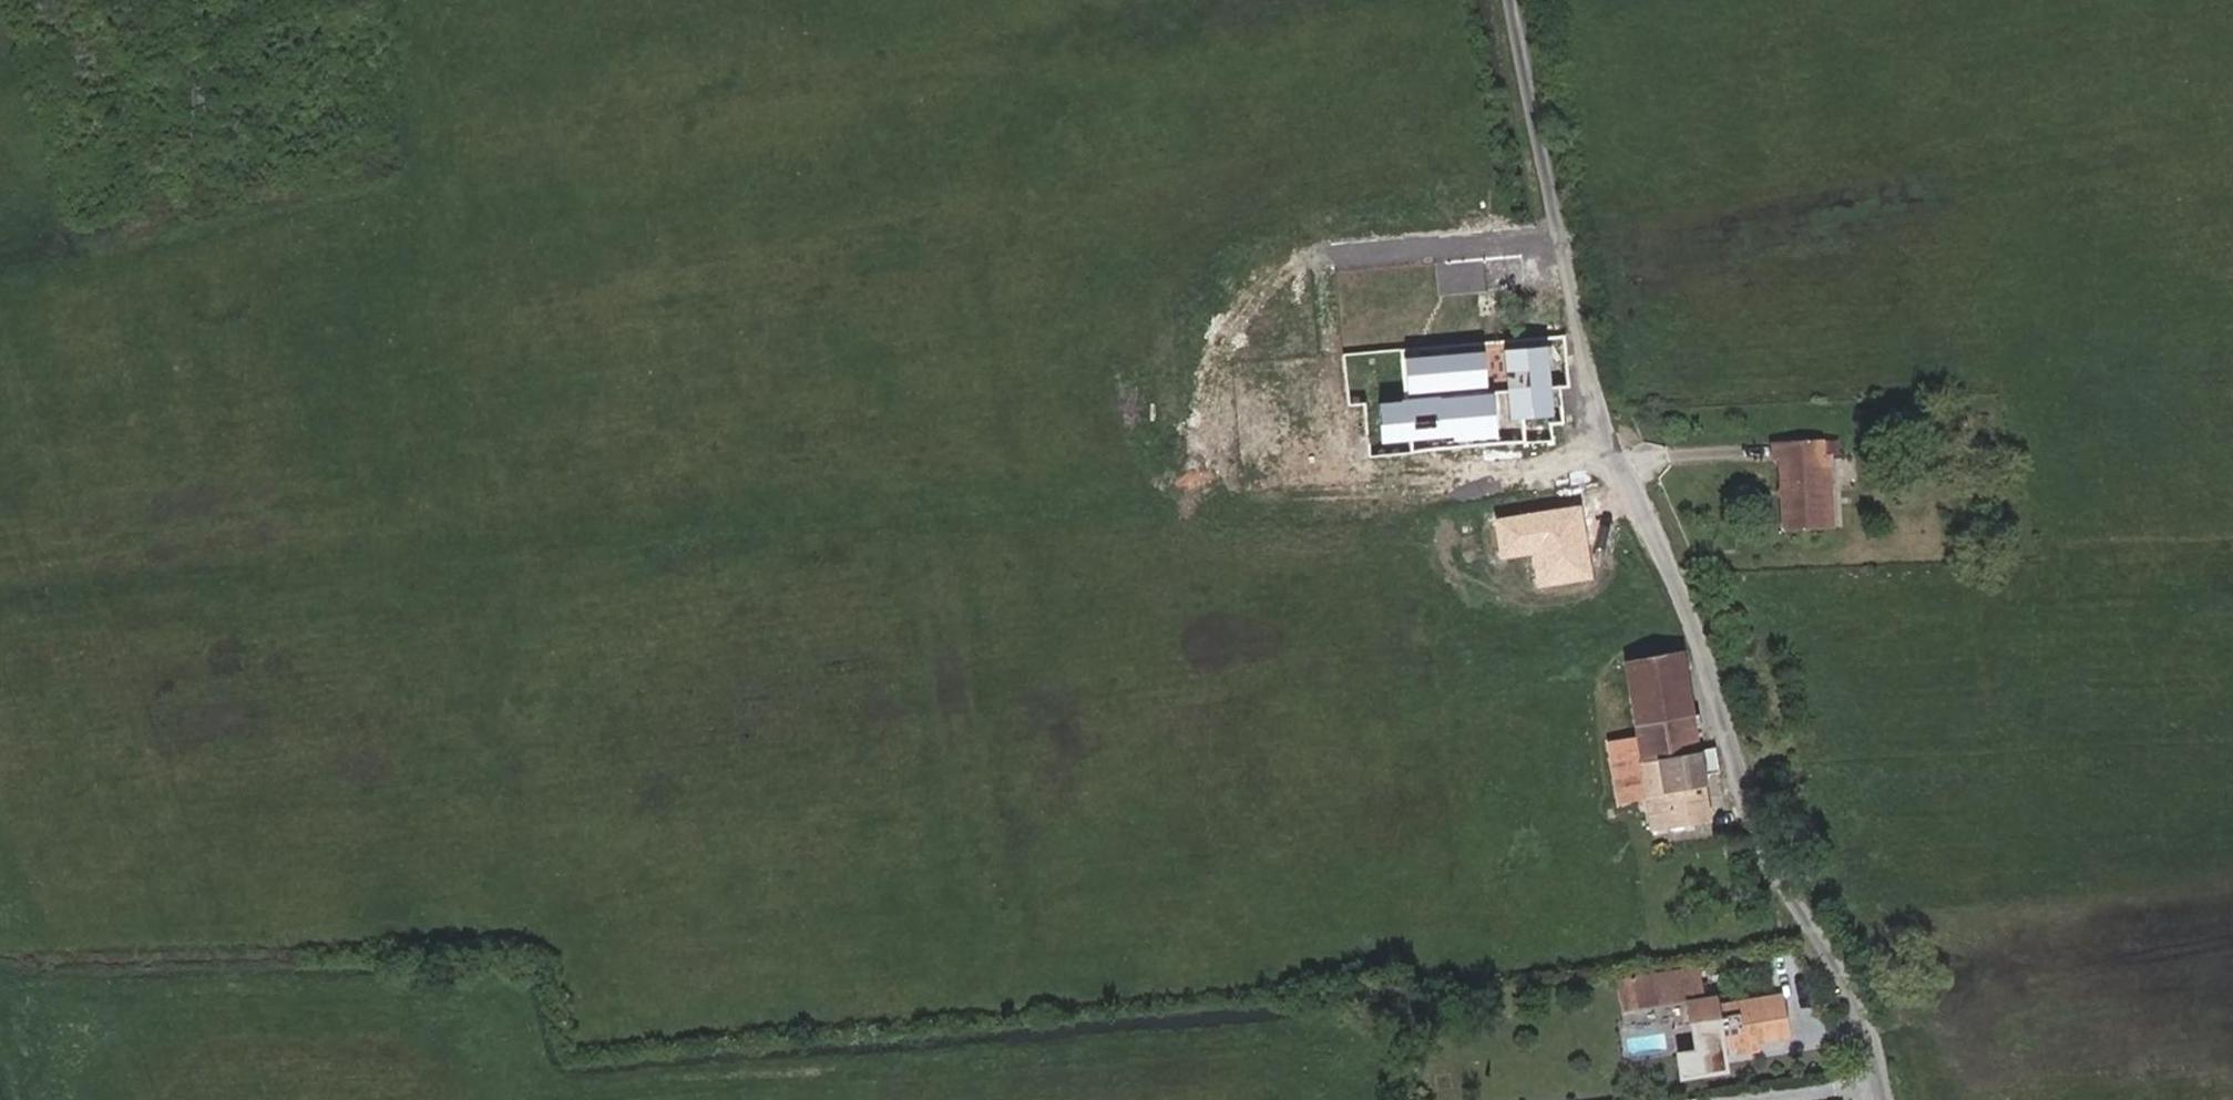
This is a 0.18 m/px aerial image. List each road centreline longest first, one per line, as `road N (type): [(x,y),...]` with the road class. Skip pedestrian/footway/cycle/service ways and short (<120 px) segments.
road 1 (unclassified): [(1885,1099),(1839,982),(1767,838),(1692,619),(1620,473),(1589,387),(1510,0)]

